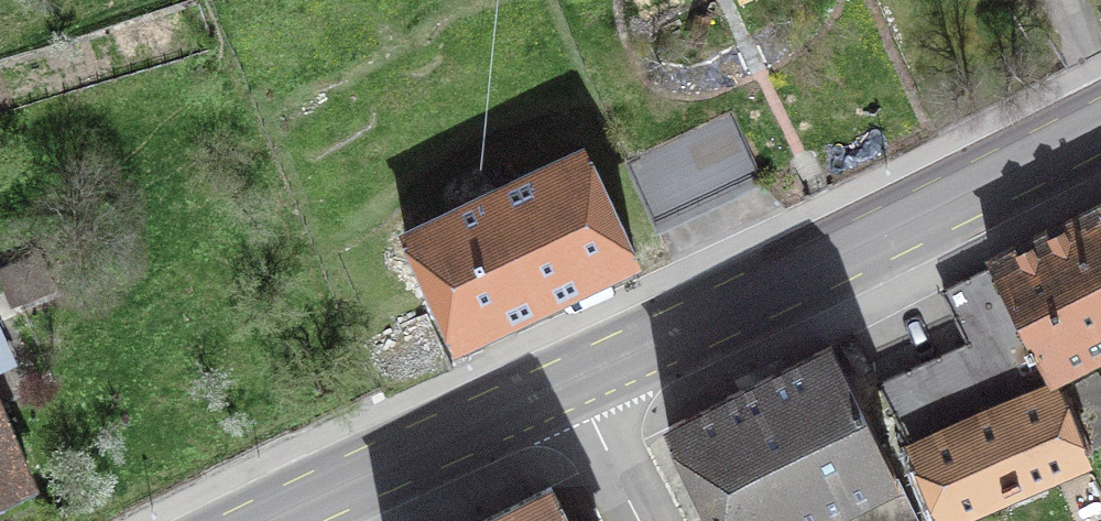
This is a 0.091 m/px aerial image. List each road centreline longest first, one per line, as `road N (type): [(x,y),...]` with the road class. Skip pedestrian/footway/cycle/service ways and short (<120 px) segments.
road 1 (primary): [(561,391),(1100,124)]
road 2 (primary): [(390,472),(561,391)]
road 3 (residential): [(630,520),(561,391)]

